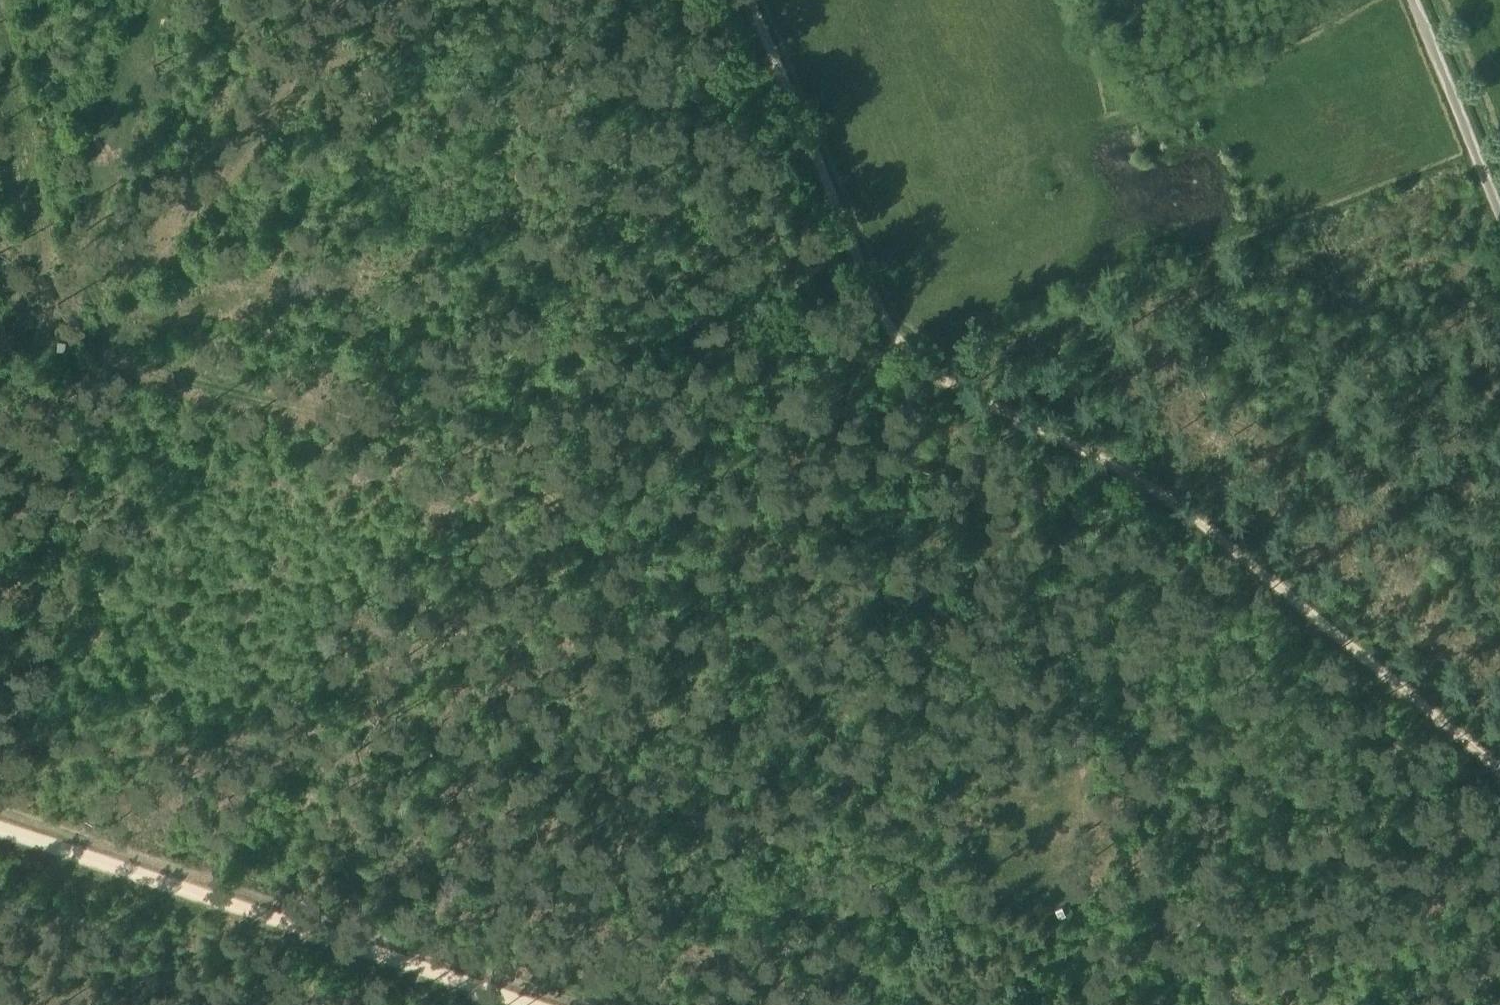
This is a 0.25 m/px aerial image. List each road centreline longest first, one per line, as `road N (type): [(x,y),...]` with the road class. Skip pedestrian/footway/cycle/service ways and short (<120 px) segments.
road 1 (track): [(751,0),(898,351),(1163,491),(1499,770)]
road 2 (track): [(421,958),(556,541),(397,442),(85,335)]
road 3 (track): [(421,958),(0,820)]
road 4 (track): [(1499,219),(1410,0)]
road 5 (track): [(565,1004),(421,958)]

